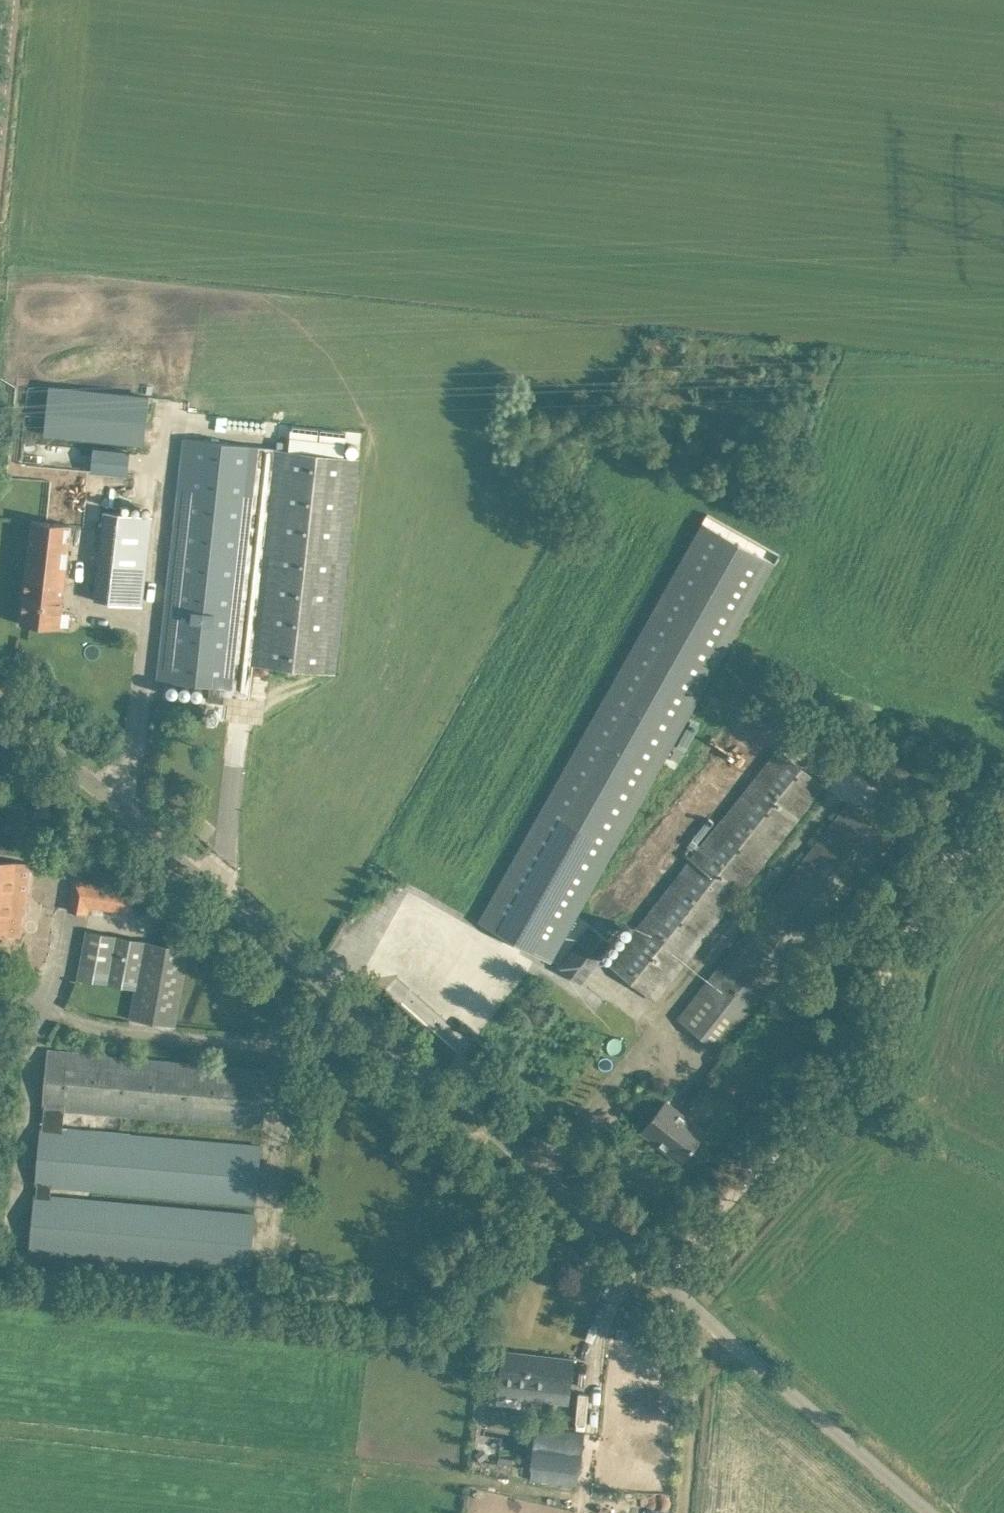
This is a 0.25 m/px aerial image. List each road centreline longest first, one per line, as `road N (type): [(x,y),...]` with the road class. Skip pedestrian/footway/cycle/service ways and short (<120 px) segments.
road 1 (unclassified): [(937,1512),(0,704)]
road 2 (track): [(1003,807),(905,938),(859,1044),(662,1272)]

